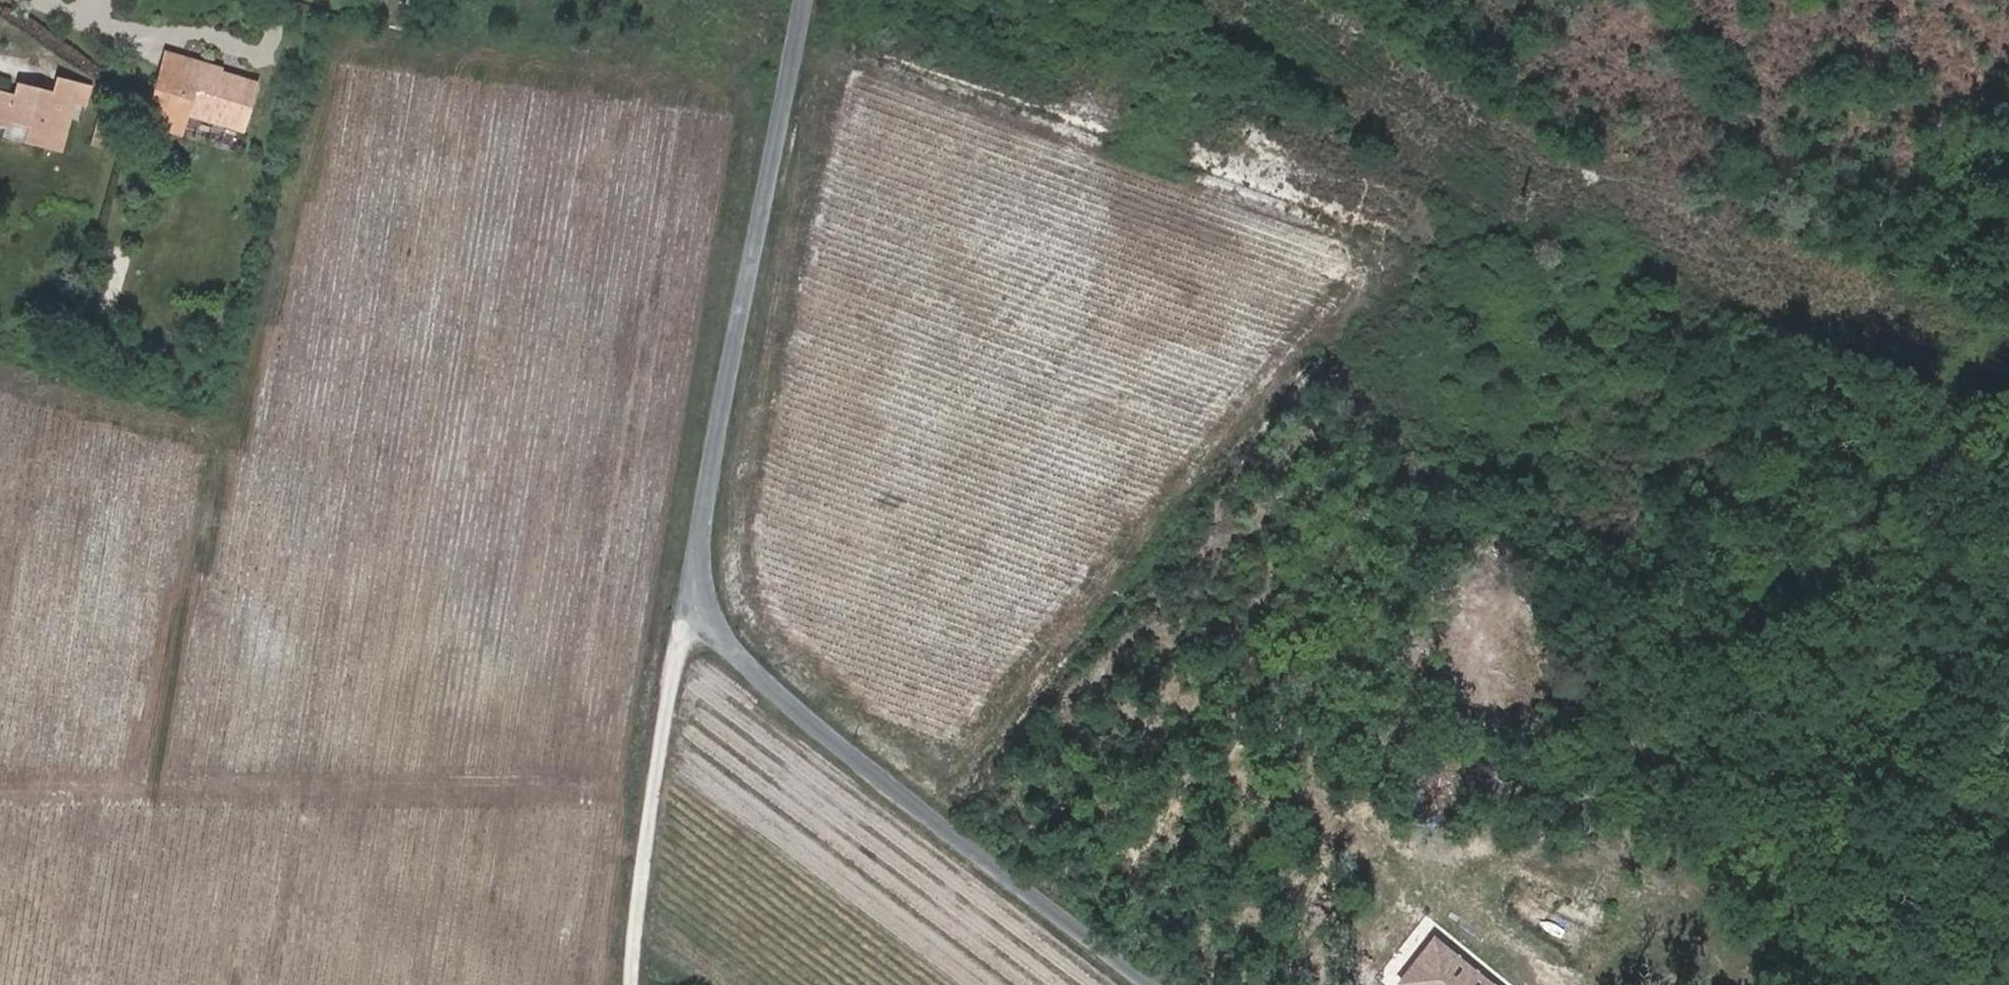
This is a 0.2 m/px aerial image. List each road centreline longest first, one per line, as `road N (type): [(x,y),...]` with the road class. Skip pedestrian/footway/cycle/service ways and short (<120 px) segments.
road 1 (unclassified): [(1162,984),(765,682),(697,603),(697,531),(813,0)]
road 2 (track): [(697,603),(657,763),(632,984)]
road 3 (residential): [(46,0),(143,37),(216,38),(264,51),(277,30)]

